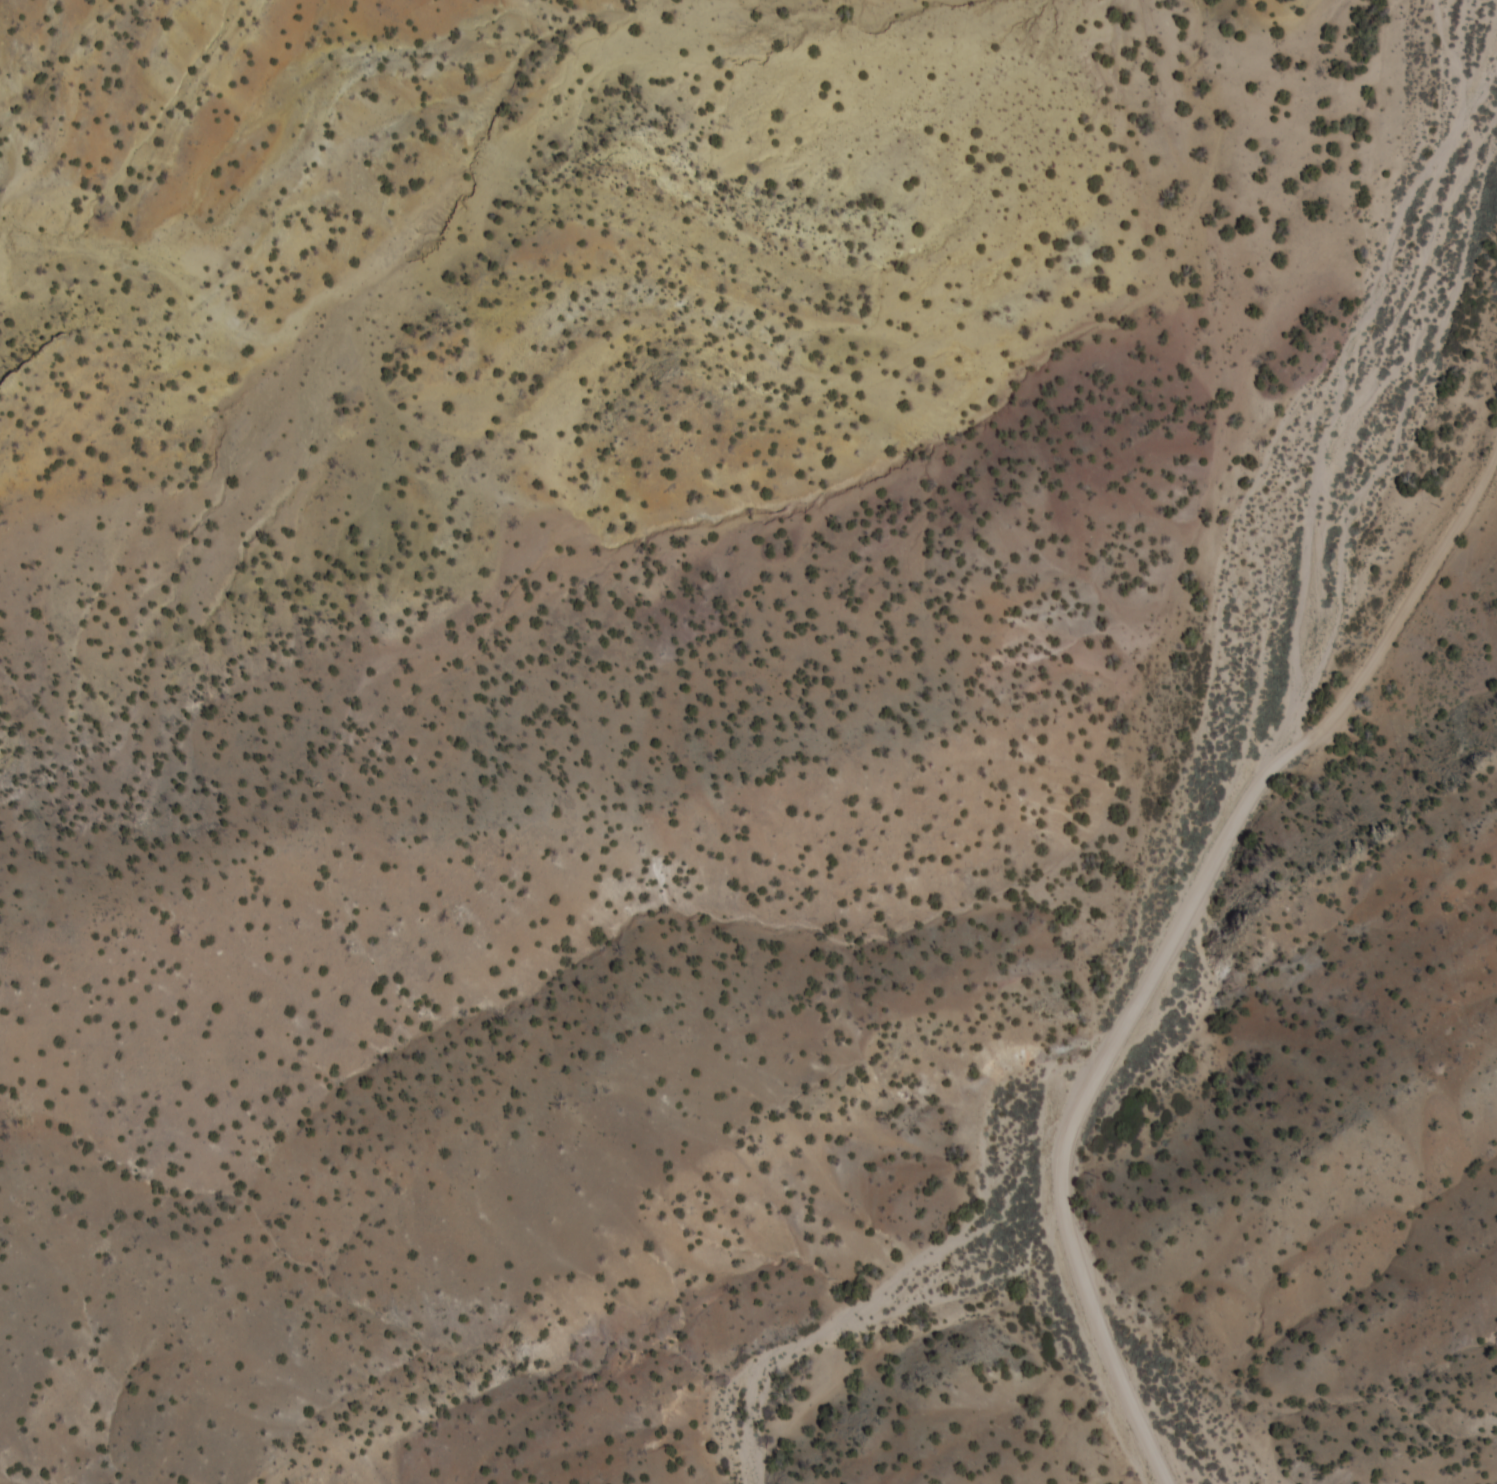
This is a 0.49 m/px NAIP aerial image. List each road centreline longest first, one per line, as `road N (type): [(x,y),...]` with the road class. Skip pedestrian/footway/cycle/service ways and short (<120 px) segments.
road 1 (residential): [(1177,1483),(1072,1227),(1064,1181),(1071,1132),(1253,779),(1331,718),(1387,641),(1496,454)]

